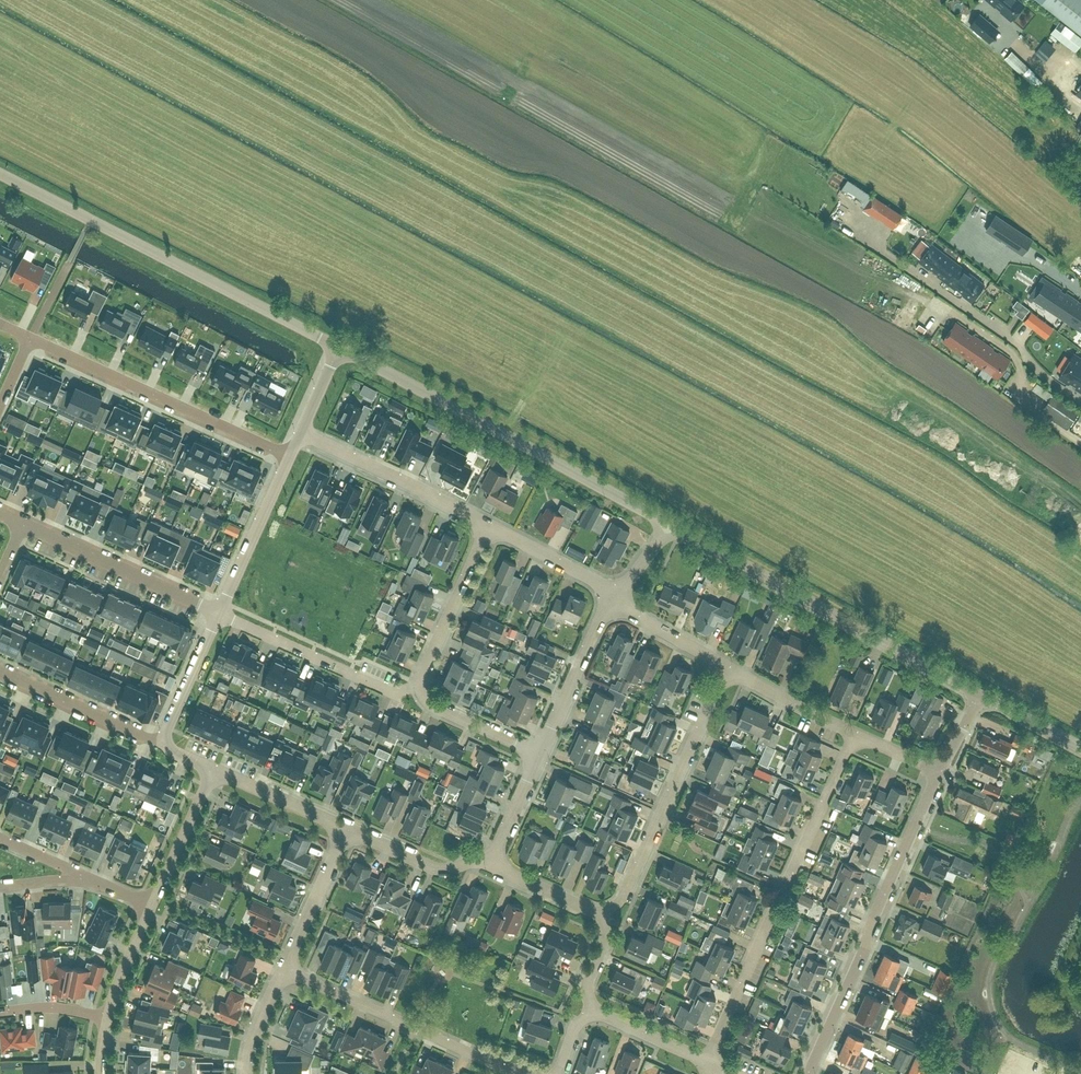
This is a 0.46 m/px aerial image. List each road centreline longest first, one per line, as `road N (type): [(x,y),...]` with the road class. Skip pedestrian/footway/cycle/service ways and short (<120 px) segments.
road 1 (unclassified): [(339,347),(0,172)]
road 2 (unclassified): [(672,523),(339,347)]
road 3 (unclassified): [(980,694),(672,523)]
road 4 (residential): [(808,1073),(941,770)]
road 5 (residential): [(29,333),(291,456)]
road 6 (residential): [(601,914),(623,895),(728,665)]
road 7 (residential): [(518,1073),(284,968)]
road 8 (residential): [(219,613),(22,522)]
road 9 (residential): [(418,683),(393,690),(219,613)]
road 10 (residential): [(487,525),(302,432)]
road 11 (residential): [(166,741),(0,671)]
road 12 (residential): [(707,1061),(782,899)]
road 13 (unclassified): [(219,613),(291,456)]
road 14 (residential): [(418,683),(487,525)]
road 15 (residential): [(540,754),(614,602)]
road 16 (residential): [(494,856),(436,867),(344,829)]
road 17 (unclassified): [(794,874),(855,731)]
road 18 (residential): [(614,602),(603,583),(487,525)]
road 19 (residential): [(284,968),(344,829)]
road 20 (residential): [(152,905),(213,769)]
road 21 (residential): [(344,829),(213,769)]
road 22 (residential): [(855,731),(728,665)]
road 23 (residential): [(540,754),(449,713),(418,683)]
road 24 (unclassified): [(166,741),(219,613)]
road 25 (residential): [(728,665),(614,602)]
road 26 (residential): [(707,1061),(598,1011),(589,1015)]
road 27 (residential): [(601,914),(506,871),(494,856)]
road 28 (residential): [(108,1019),(152,905)]

